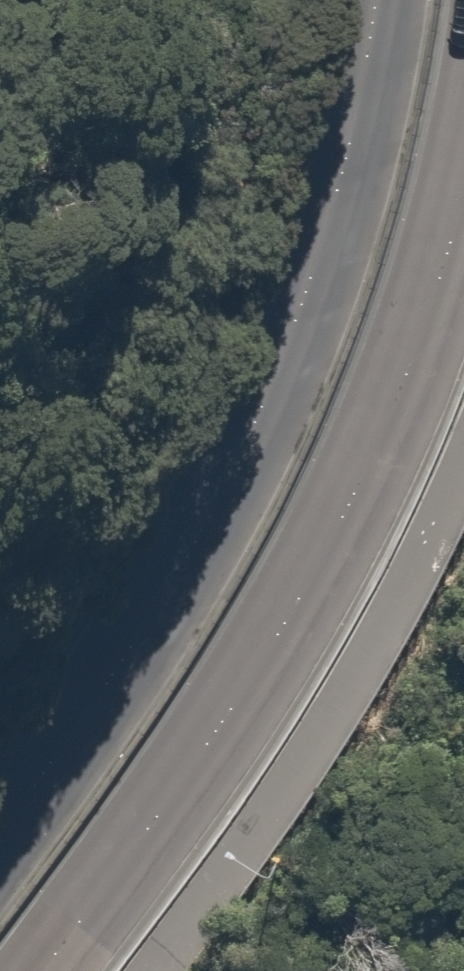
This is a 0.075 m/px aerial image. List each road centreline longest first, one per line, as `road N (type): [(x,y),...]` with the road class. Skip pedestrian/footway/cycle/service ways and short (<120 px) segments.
road 1 (secondary): [(0,829),(136,643),(227,491),(334,204),(375,0)]
road 2 (secondary): [(463,183),(429,318),(330,554),(172,796),(42,970)]

